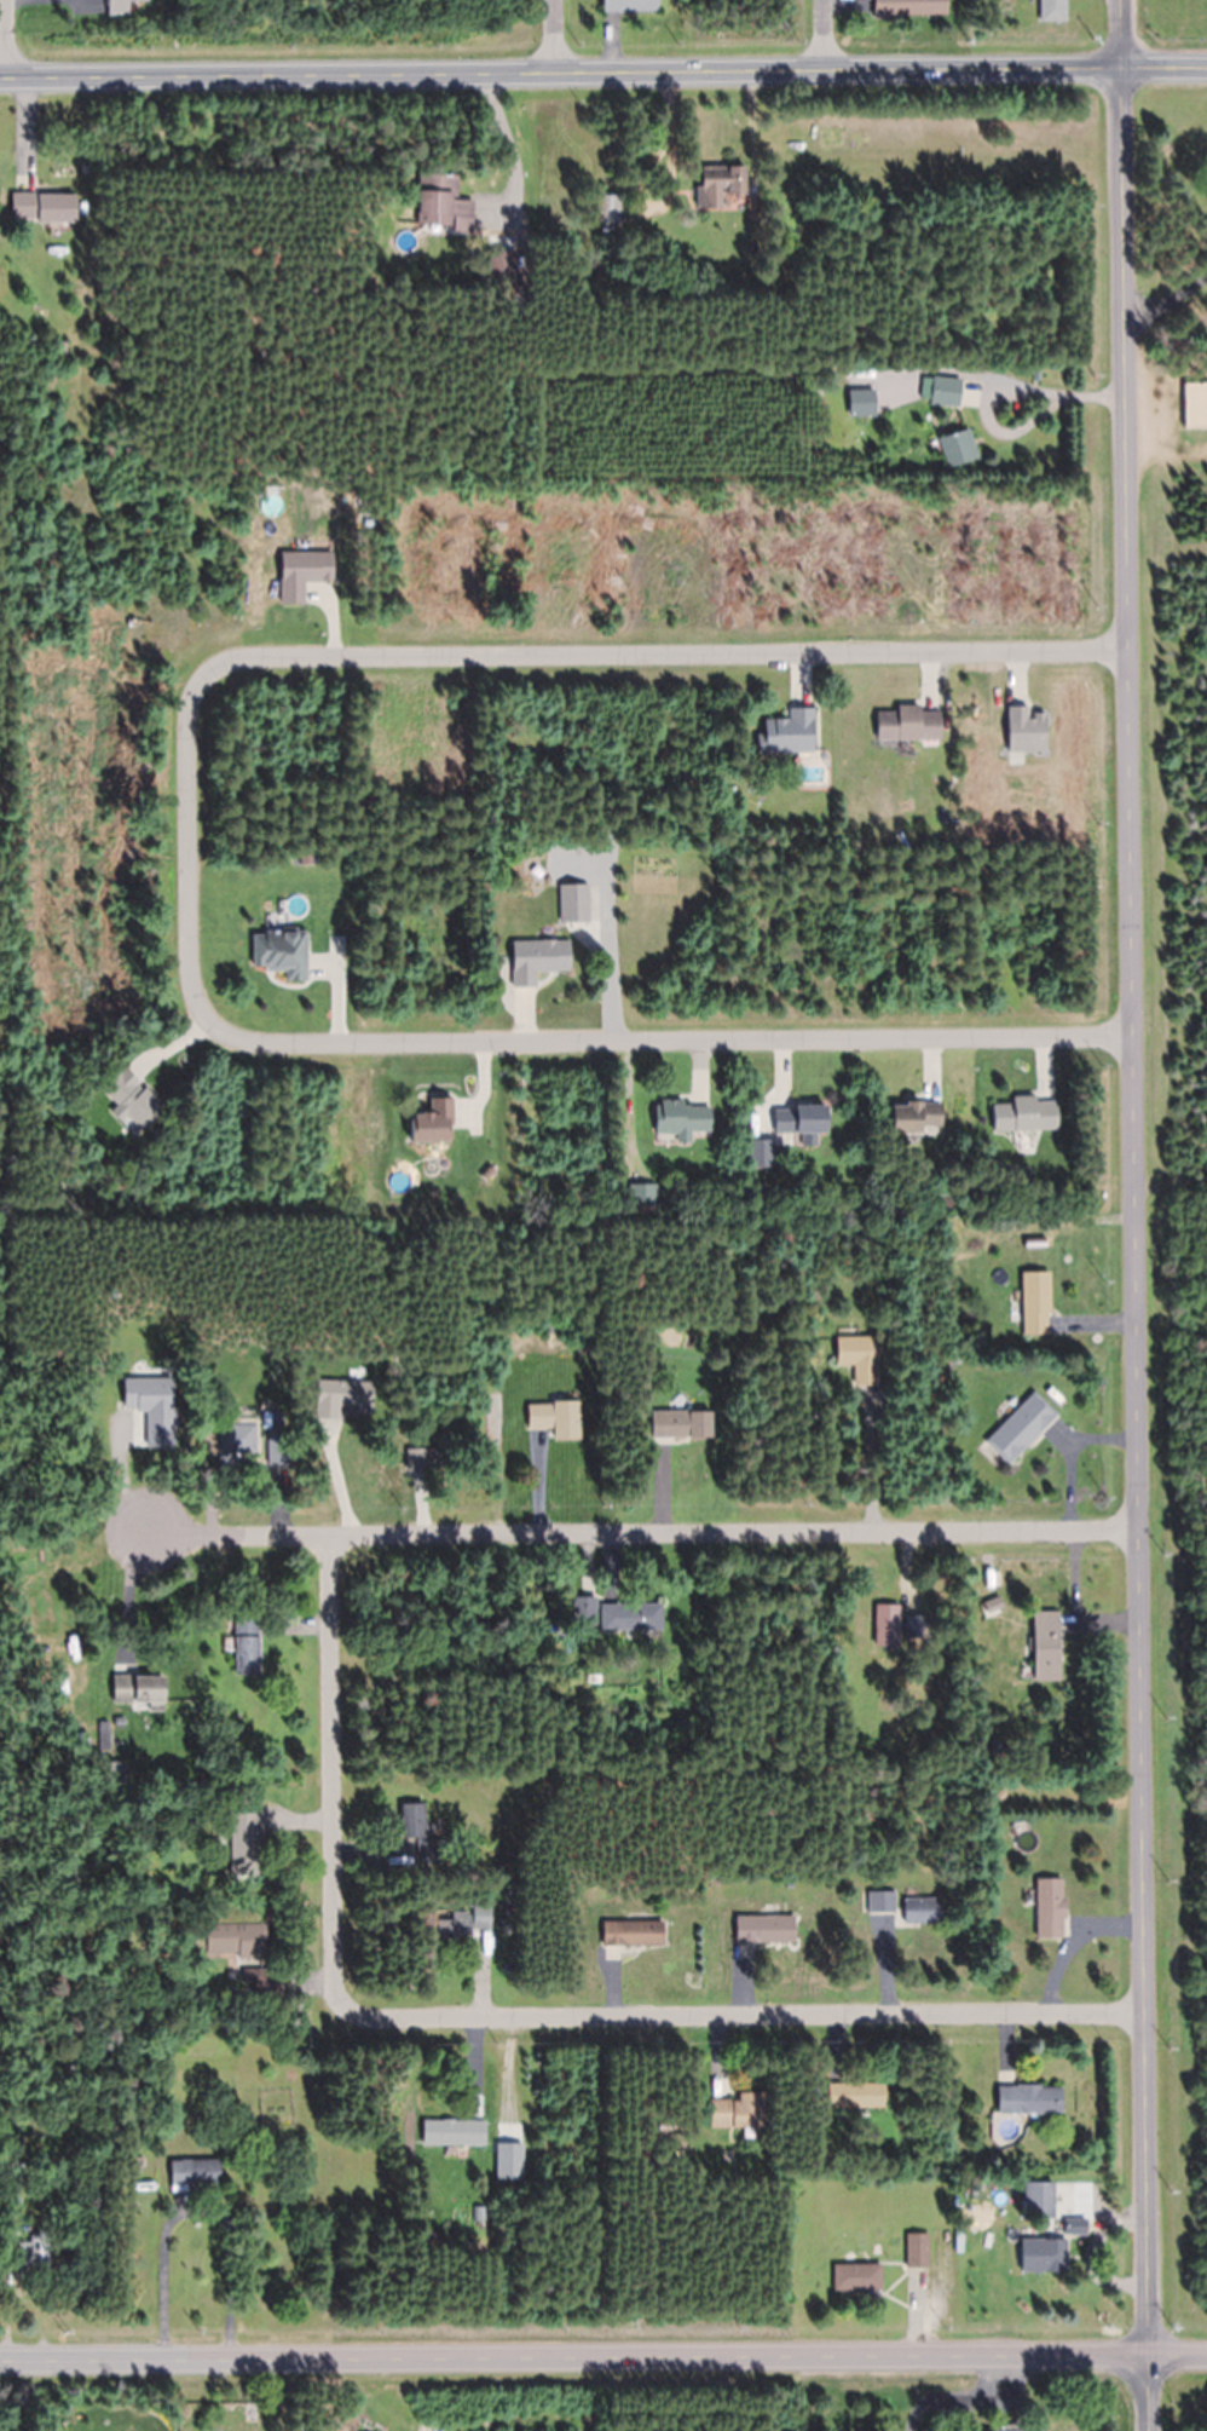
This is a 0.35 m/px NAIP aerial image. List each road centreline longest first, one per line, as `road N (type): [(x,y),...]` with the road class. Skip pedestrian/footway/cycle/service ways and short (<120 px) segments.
road 1 (residential): [(1153,2430),(1121,0)]
road 2 (residential): [(1206,65),(0,79)]
road 3 (secondary): [(1206,2357),(0,2363)]
road 4 (residential): [(1140,1531),(149,1543)]
road 5 (residential): [(1125,650),(241,657),(194,692)]
road 6 (residential): [(1130,1036),(266,1044),(223,1035),(200,1019)]
road 7 (residential): [(1144,2017),(365,2020),(339,2010)]
road 8 (residential): [(339,2010),(329,1540)]
road 9 (residential): [(194,692),(190,989),(200,1019)]

